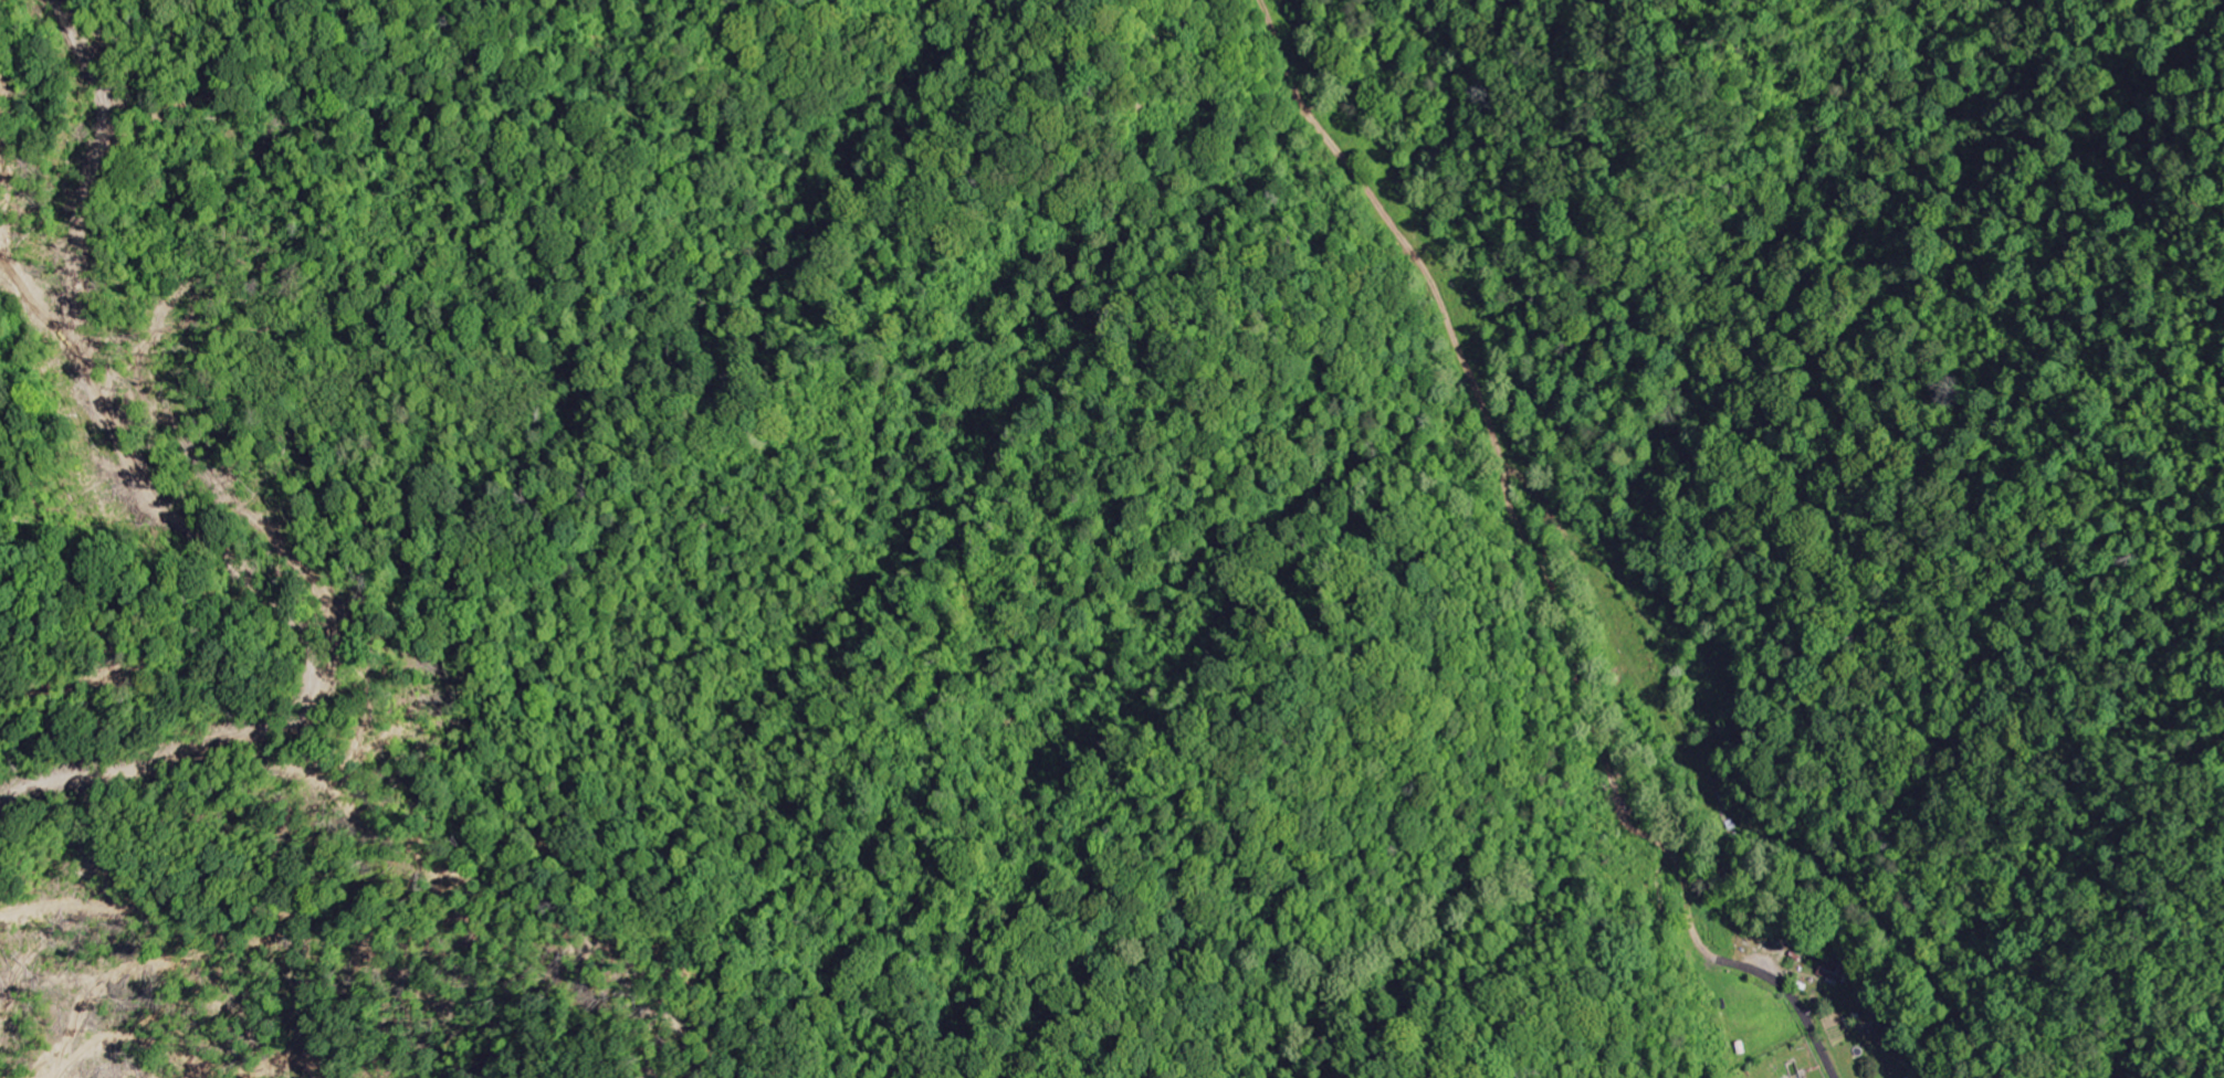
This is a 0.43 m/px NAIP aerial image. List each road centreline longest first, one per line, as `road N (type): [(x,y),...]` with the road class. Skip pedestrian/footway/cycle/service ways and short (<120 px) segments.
road 1 (residential): [(1837,1077),(1780,981),(1730,962)]

